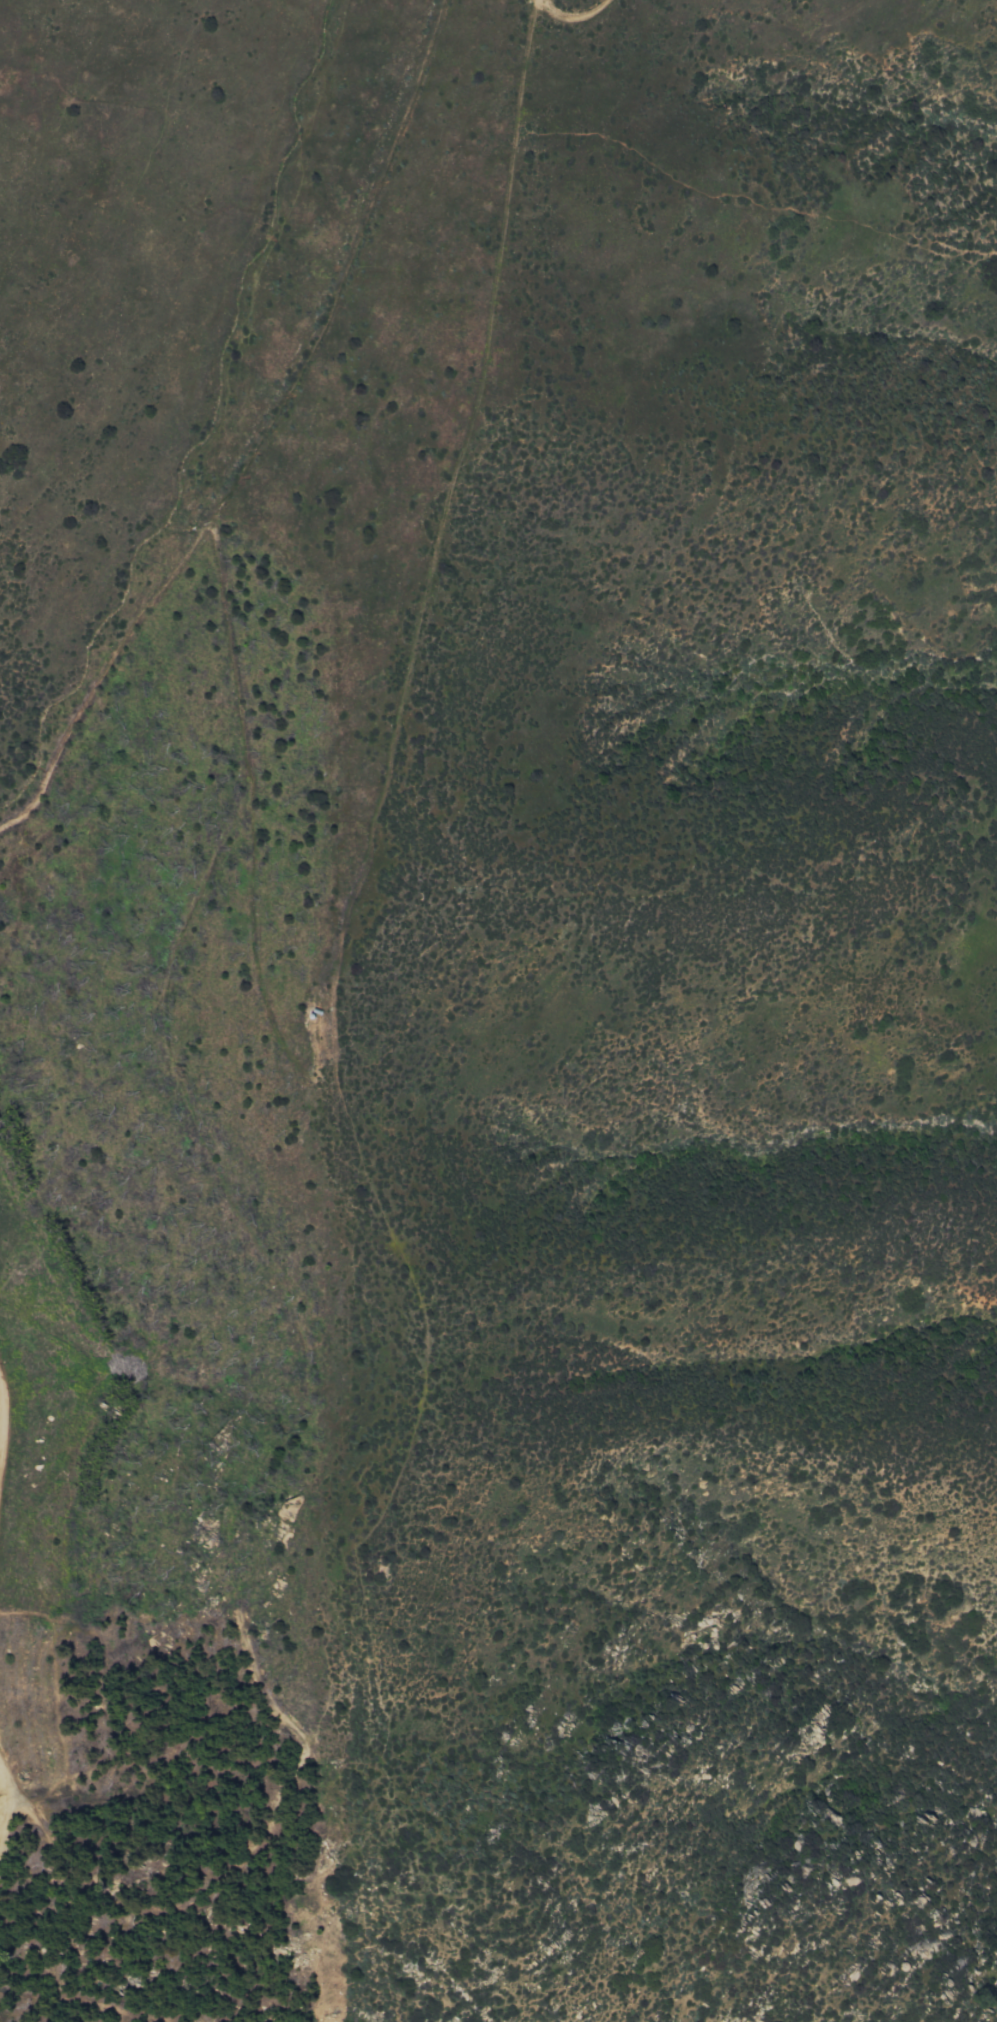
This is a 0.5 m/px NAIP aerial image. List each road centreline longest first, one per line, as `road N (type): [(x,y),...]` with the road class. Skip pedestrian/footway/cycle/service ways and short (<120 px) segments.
road 1 (track): [(442,0),(357,240),(304,362),(204,528),(127,625),(33,805),(0,827)]

